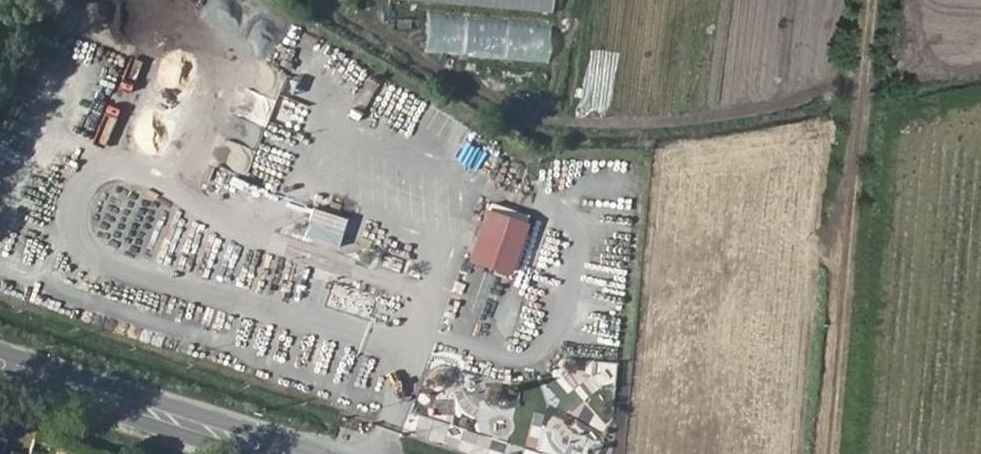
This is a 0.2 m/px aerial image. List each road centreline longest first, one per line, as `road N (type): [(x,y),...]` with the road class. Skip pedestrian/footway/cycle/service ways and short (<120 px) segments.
road 1 (track): [(871,0),(826,453)]
road 2 (primary): [(276,453),(0,366)]

